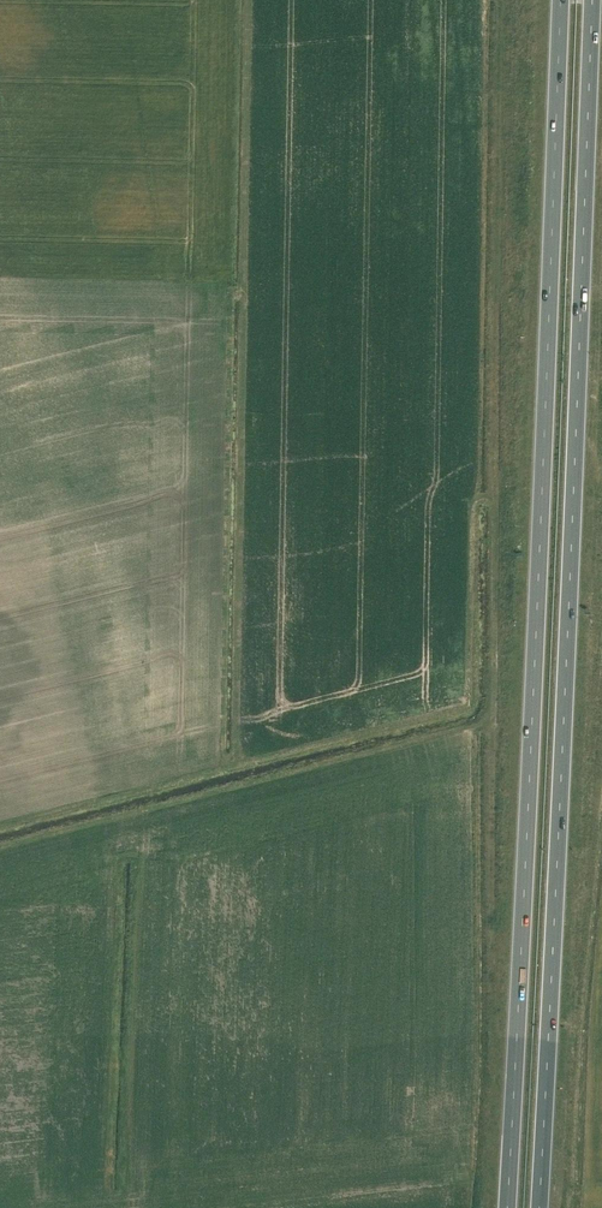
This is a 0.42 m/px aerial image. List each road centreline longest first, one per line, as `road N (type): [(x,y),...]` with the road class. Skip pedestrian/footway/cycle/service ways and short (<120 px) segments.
road 1 (trunk): [(561,0),(507,1207)]
road 2 (trunk): [(539,1207),(592,0)]

